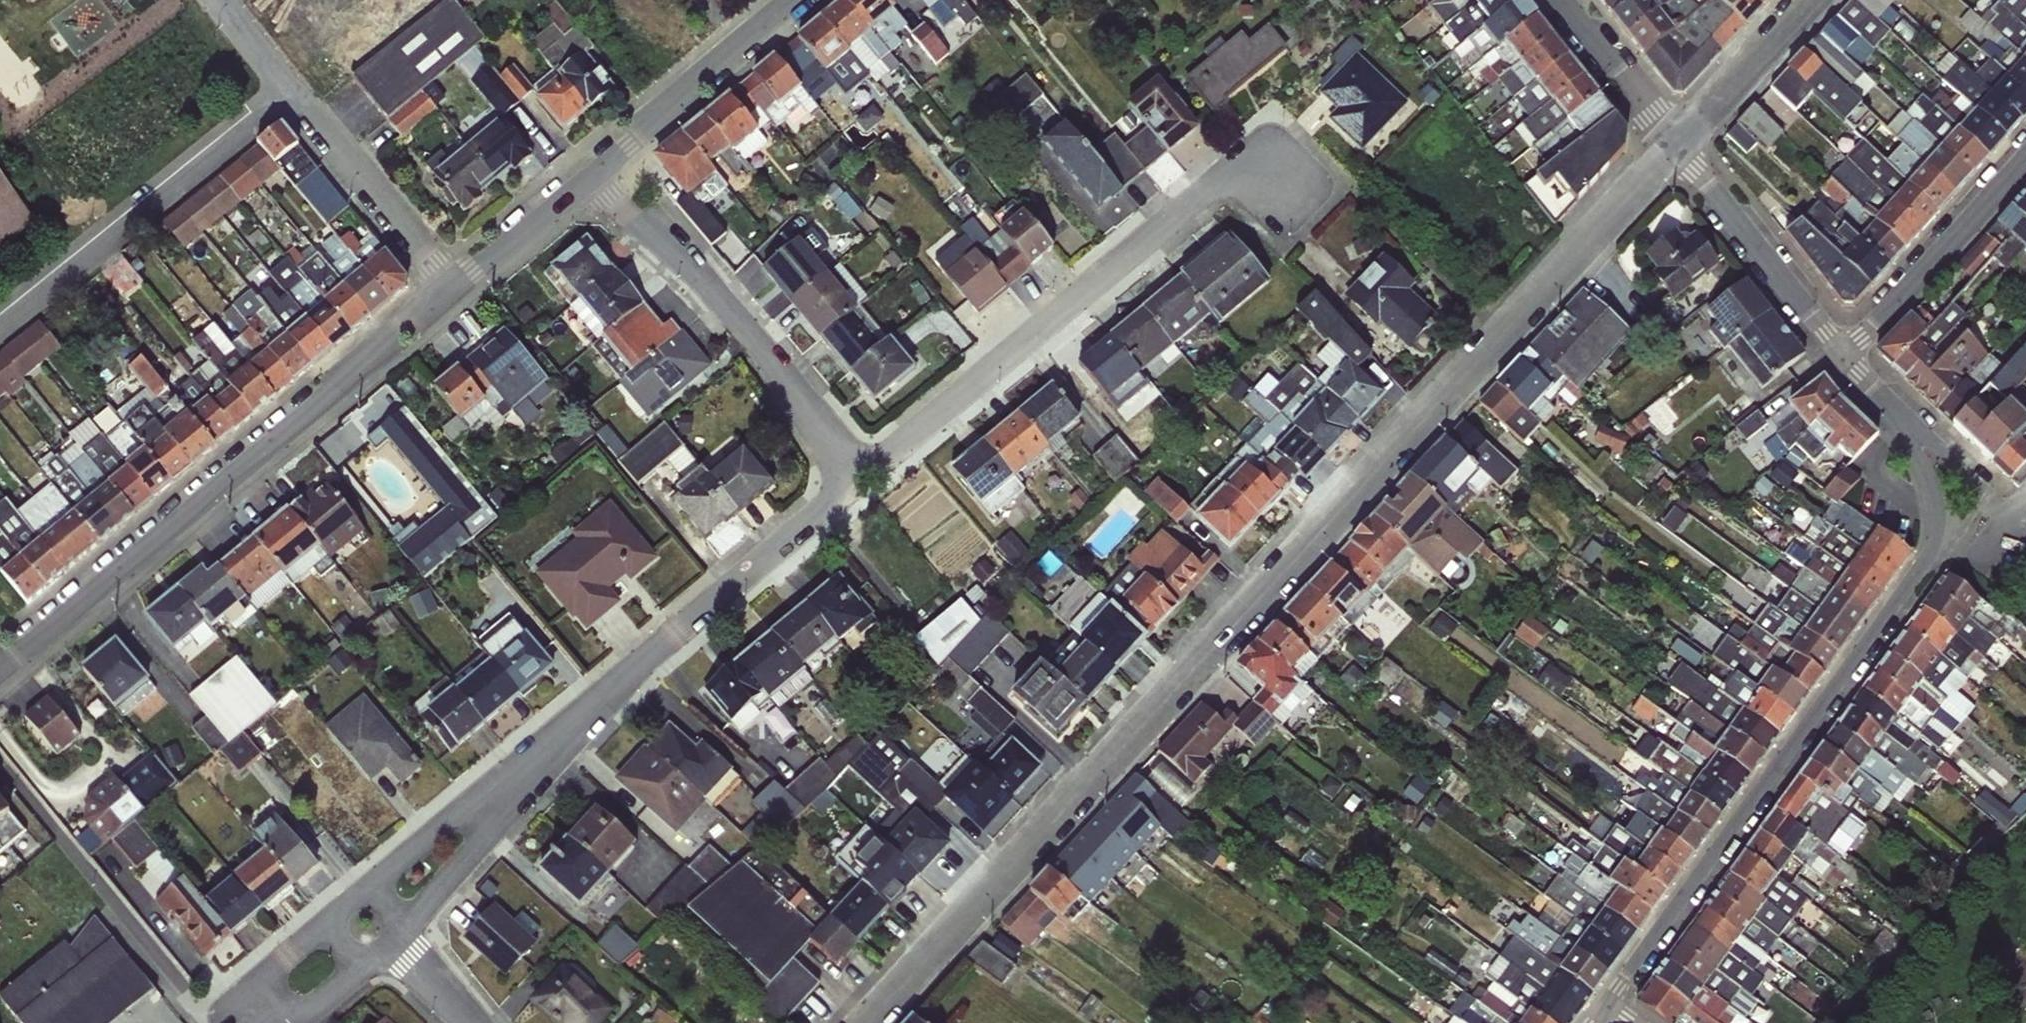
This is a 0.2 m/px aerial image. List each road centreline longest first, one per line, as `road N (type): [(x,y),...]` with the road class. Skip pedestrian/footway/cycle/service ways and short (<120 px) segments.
road 1 (residential): [(1678,141),(879,1022)]
road 2 (residential): [(1852,352),(1917,455),(1935,499),(1938,533),(1921,571),(1606,1009)]
road 3 (residential): [(449,288),(0,666)]
road 4 (residential): [(1304,159),(1239,157),(862,454)]
road 5 (residential): [(862,454),(544,772),(471,831)]
road 6 (residential): [(589,170),(862,454)]
road 7 (residential): [(0,330),(288,93)]
road 8 (residential): [(338,902),(260,962),(252,985),(275,1011),(317,1004),(381,939)]
road 9 (residential): [(1678,141),(1852,352)]
road 10 (residential): [(792,0),(589,170)]
road 11 (residential): [(2025,159),(1852,352)]
road 12 (residential): [(449,288),(288,93)]
road 13 (residential): [(1813,0),(1678,141)]
road 14 (residential): [(589,170),(449,288)]
road 15 (residential): [(1566,0),(1678,141)]
road 16 (residential): [(485,1022),(415,958),(381,939)]
road 17 (residential): [(288,93),(213,0)]

